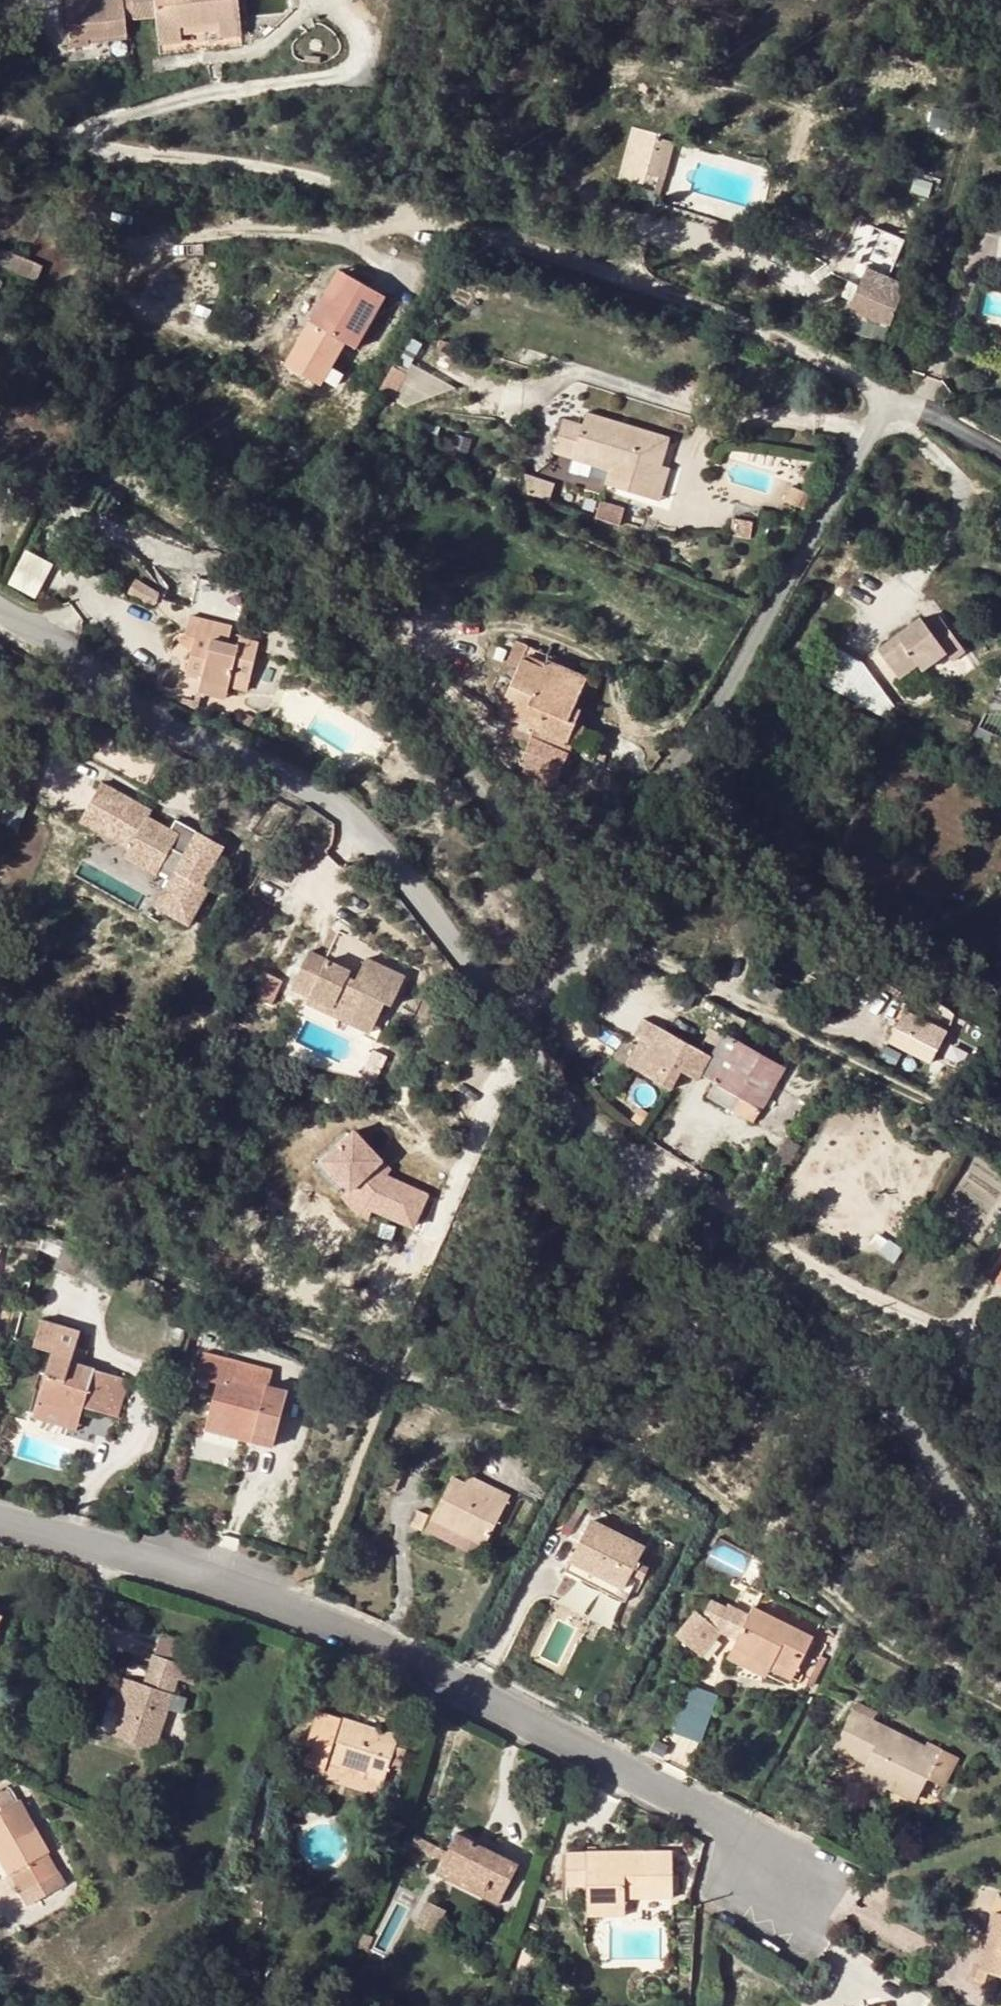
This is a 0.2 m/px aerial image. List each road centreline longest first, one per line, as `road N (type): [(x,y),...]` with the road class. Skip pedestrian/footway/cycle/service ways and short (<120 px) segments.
road 1 (track): [(1000,1702),(889,1646),(711,1489),(647,1447),(388,1371),(0,1204)]
road 2 (residential): [(829,1943),(724,1823),(268,1598),(0,1520)]
road 3 (residential): [(510,1014),(633,850),(883,396),(1000,459)]
road 4 (unclassified): [(1000,1566),(857,1362),(628,1157),(566,1094),(510,1014)]
road 5 (unclassified): [(510,1014),(376,842),(305,789),(153,714),(69,649),(0,611)]

